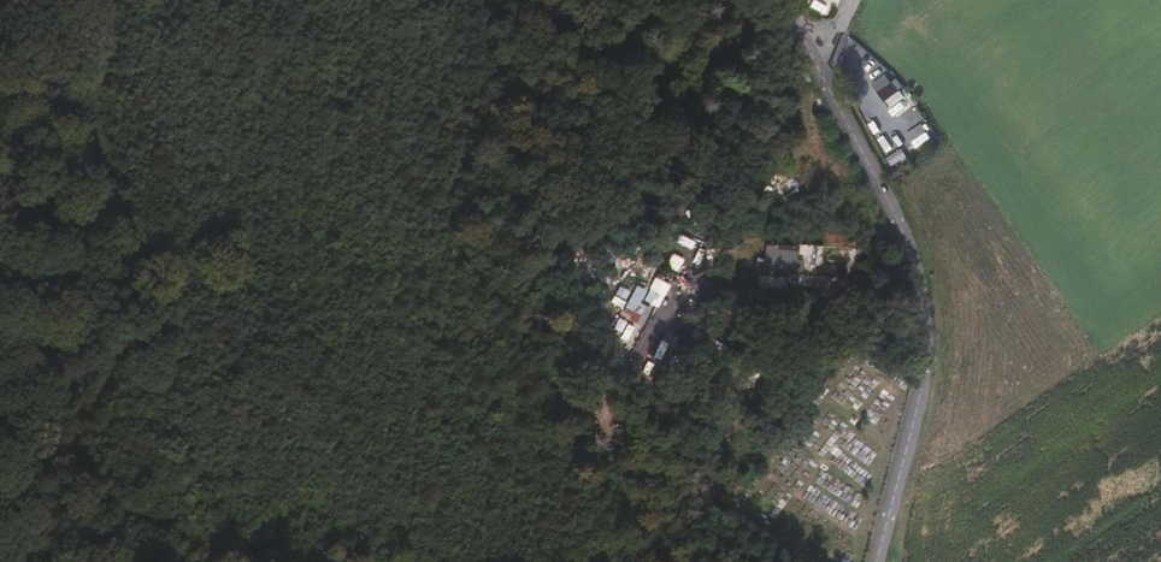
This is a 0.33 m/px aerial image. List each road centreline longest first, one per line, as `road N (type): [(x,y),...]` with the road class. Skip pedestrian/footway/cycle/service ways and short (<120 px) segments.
road 1 (tertiary): [(816,64),(898,219),(925,318),(922,384),(877,561)]
road 2 (track): [(789,561),(716,514),(641,393)]

